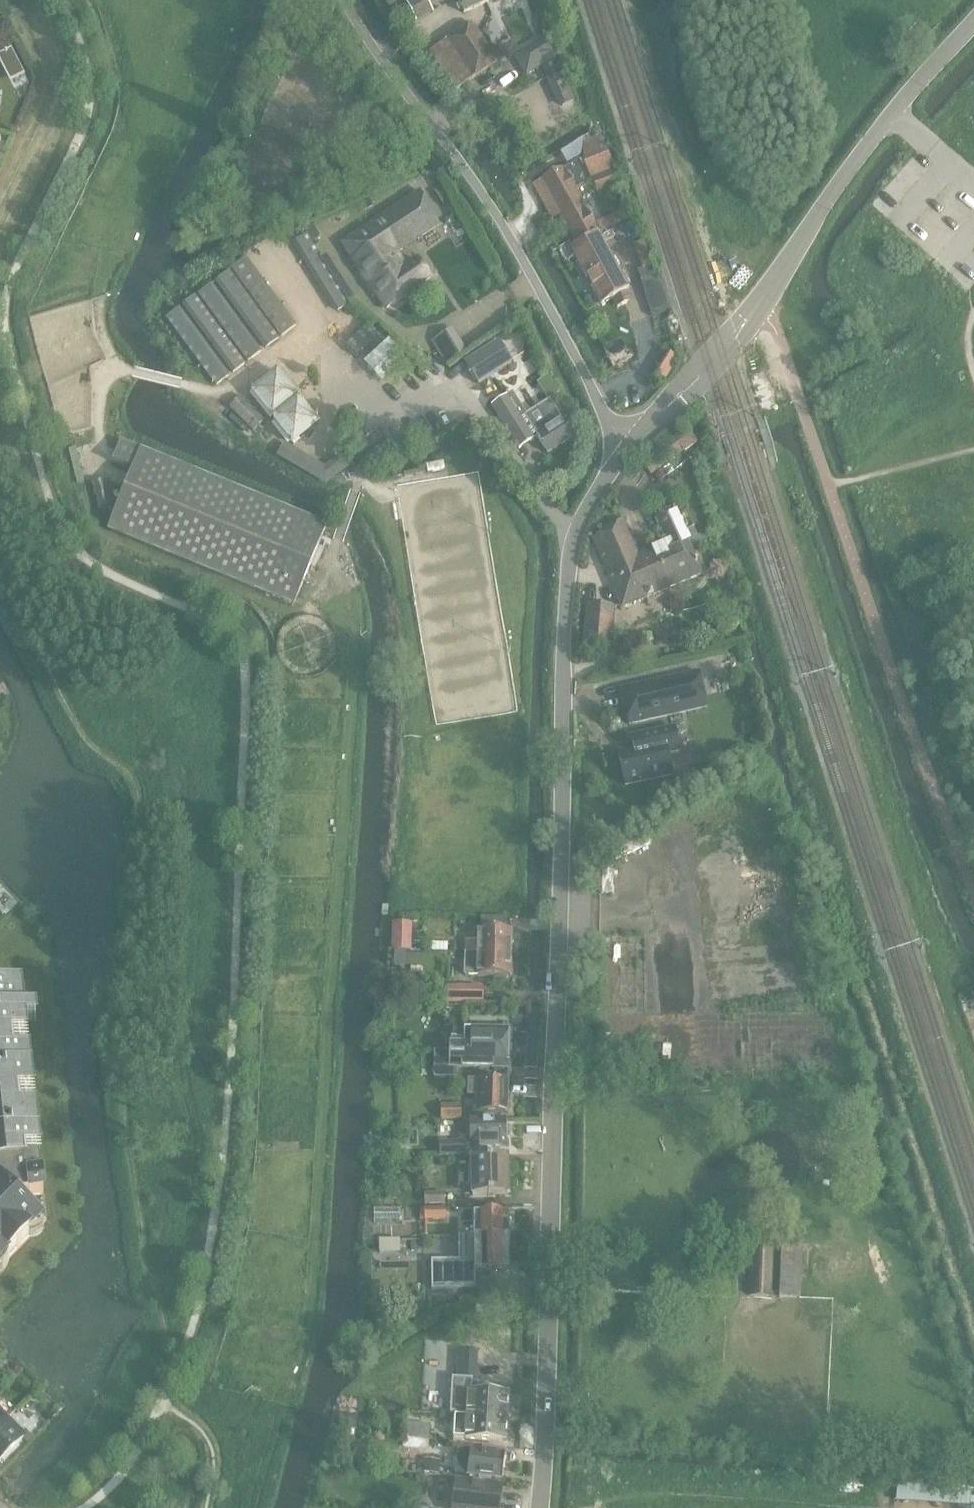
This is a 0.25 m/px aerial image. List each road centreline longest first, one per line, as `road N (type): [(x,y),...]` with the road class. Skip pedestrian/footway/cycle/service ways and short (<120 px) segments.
road 1 (unclassified): [(538,1507),(548,1378),(564,618),(574,536),(625,450)]
road 2 (track): [(109,368),(218,395),(308,332),(362,391),(469,398),(574,536)]
road 3 (unclassified): [(625,450),(734,339),(863,153),(973,23)]
road 4 (unclassified): [(625,450),(520,253),(346,0)]
road 5 (track): [(330,569),(376,444),(381,392)]

